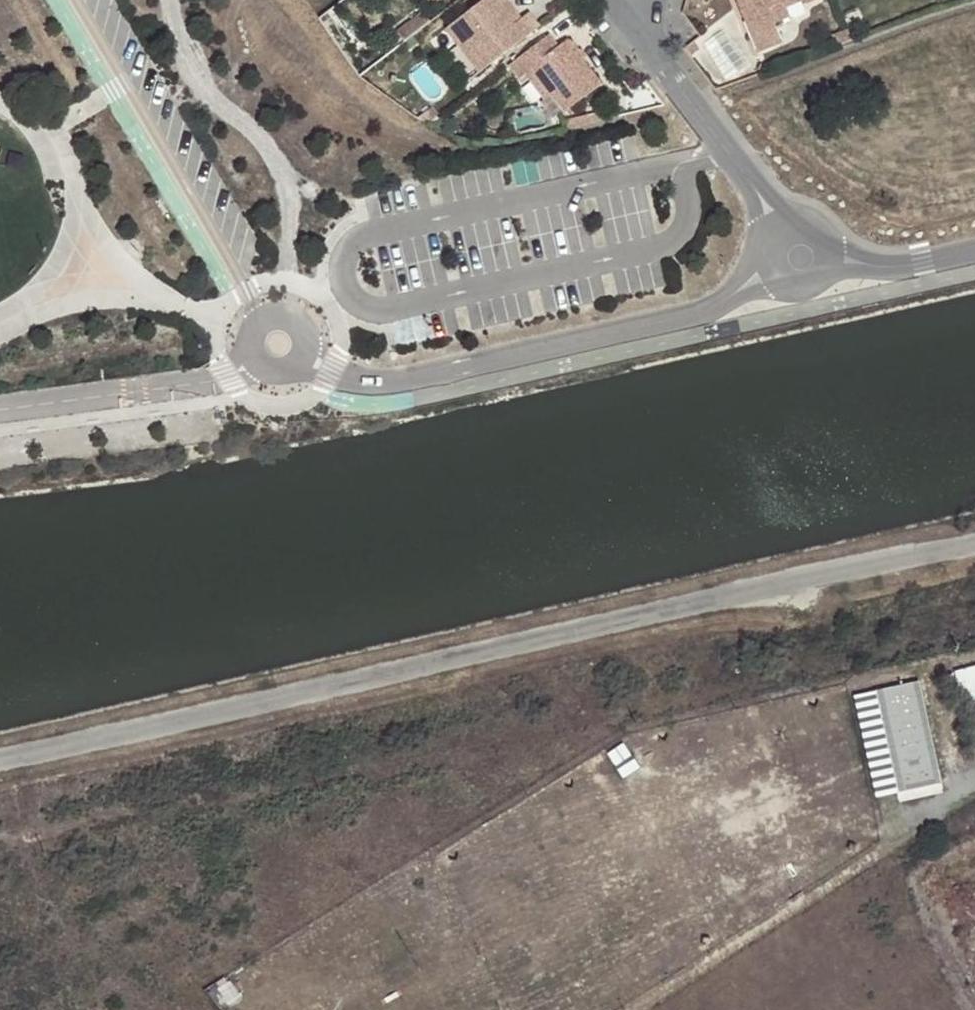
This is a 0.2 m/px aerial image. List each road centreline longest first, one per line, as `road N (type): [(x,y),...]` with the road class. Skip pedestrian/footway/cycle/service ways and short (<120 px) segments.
road 1 (unclassified): [(974,544),(0,758)]
road 2 (unclassified): [(80,0),(249,288),(254,328)]
road 3 (unclassified): [(717,307),(375,378)]
road 4 (residential): [(626,0),(653,55),(754,188)]

